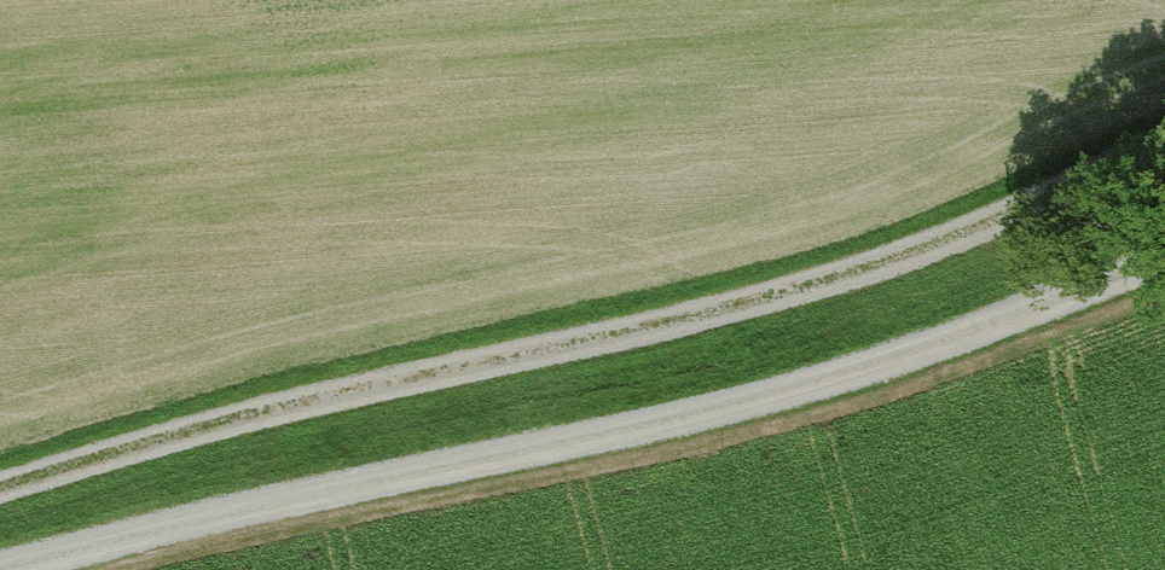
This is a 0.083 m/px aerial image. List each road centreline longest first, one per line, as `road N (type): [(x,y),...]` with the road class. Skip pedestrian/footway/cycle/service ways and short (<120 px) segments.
road 1 (track): [(0,496),(285,411),(764,313),(1164,173)]
road 2 (track): [(1164,270),(1010,328),(703,420),(179,524),(0,569)]

